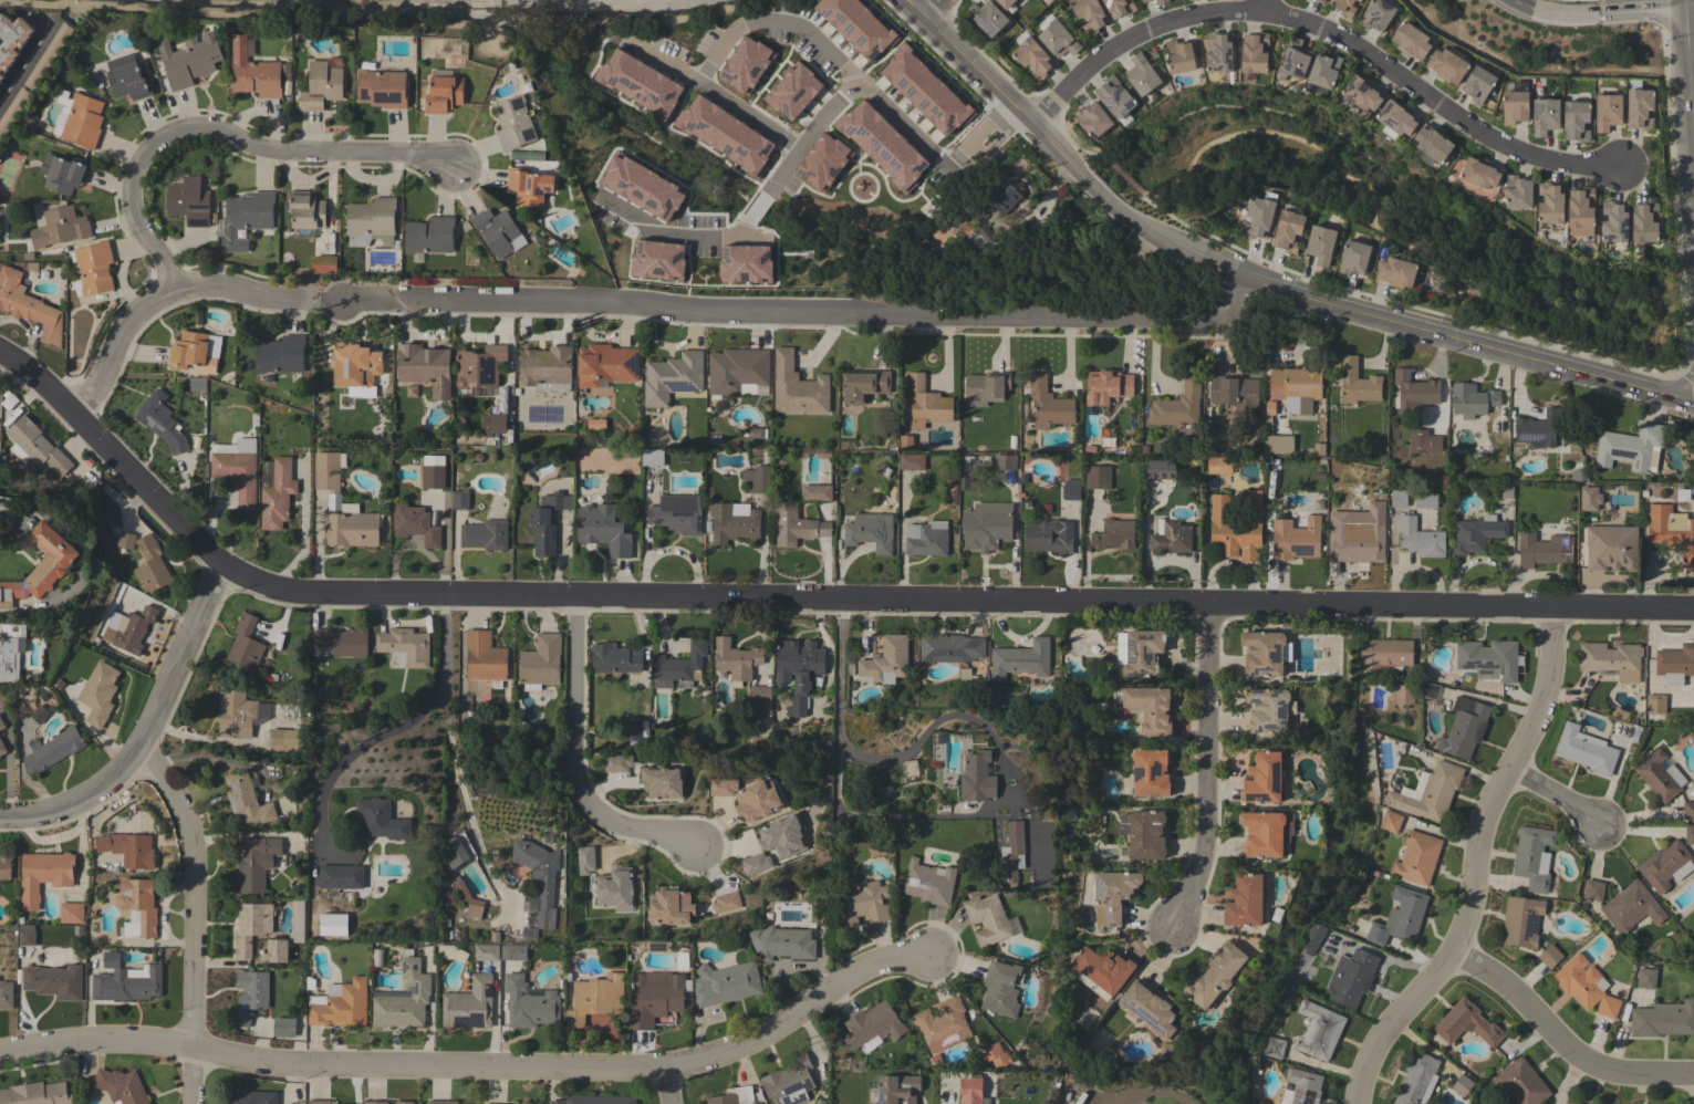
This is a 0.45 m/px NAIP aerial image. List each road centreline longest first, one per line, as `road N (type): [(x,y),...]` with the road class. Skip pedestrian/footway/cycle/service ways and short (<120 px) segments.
road 1 (residential): [(0,351),(76,416),(222,565),(270,590),(1553,610),(1693,604)]
road 2 (residential): [(0,1052),(129,1040),(308,1067),(667,1067),(760,1039),(886,961),(933,955)]
road 3 (tertiary): [(902,0),(1110,216),(1244,282),(1693,400)]
road 4 (residential): [(76,416),(134,320),(175,287),(320,302),(693,310)]
road 5 (residential): [(1029,131),(1124,42),(1192,18),(1268,13),(1345,40),(1506,148),(1560,164),(1622,168)]
road 6 (residential): [(693,310),(1209,316),(1234,309),(1244,282)]
road 7 (residential): [(1553,610),(1544,705),(1484,816),(1453,952),(1368,1058),(1353,1103)]
road 8 (residential): [(175,287),(134,216),(133,185),(153,144),(172,135),(198,128),(281,153),(415,155),(454,170)]
road 9 (residential): [(142,744),(193,837),(192,1103)]
road 10 (residential): [(575,595),(573,773),(589,811),(630,832),(703,851)]
road 11 (residential): [(1208,605),(1206,845),(1170,931)]
road 12 (residential): [(1453,952),(1525,1001),(1598,1066),(1693,1077)]
road 13 (residential): [(142,744),(222,565)]
road 14 (primary): [(1679,10),(1693,190)]
road 15 (motorway): [(1508,0),(1553,15),(1679,10)]
road 16 (residential): [(0,817),(63,810),(91,795),(142,744)]

